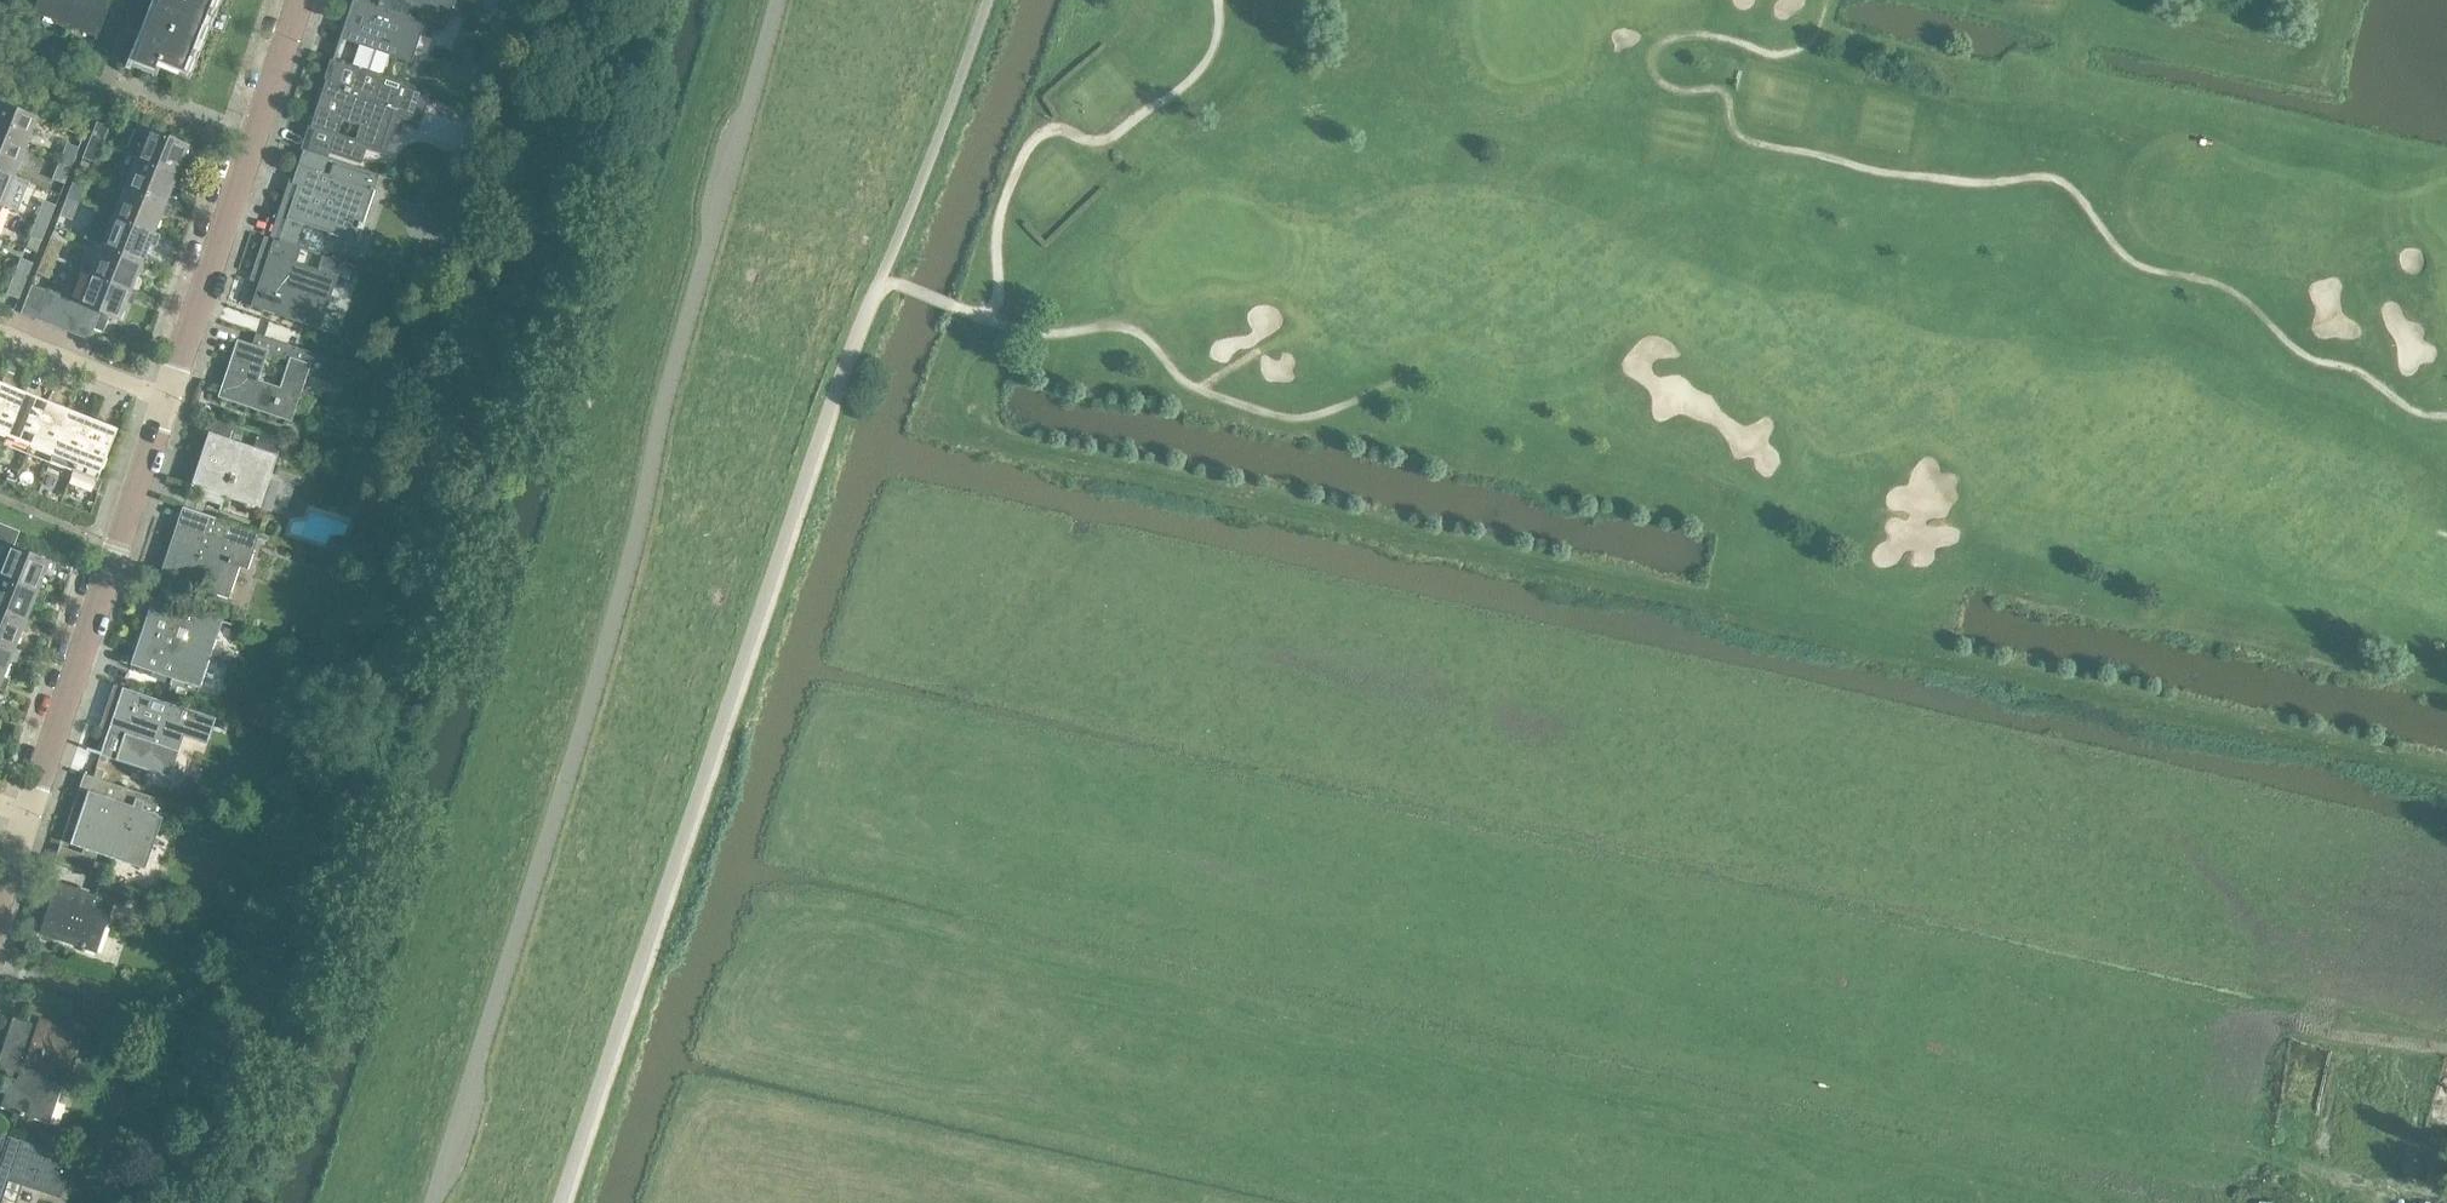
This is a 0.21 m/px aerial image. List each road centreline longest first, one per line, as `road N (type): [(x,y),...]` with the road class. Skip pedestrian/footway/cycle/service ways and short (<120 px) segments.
road 1 (residential): [(30,813),(175,394)]
road 2 (residential): [(175,394),(305,0)]
road 3 (residential): [(175,394),(0,327)]

